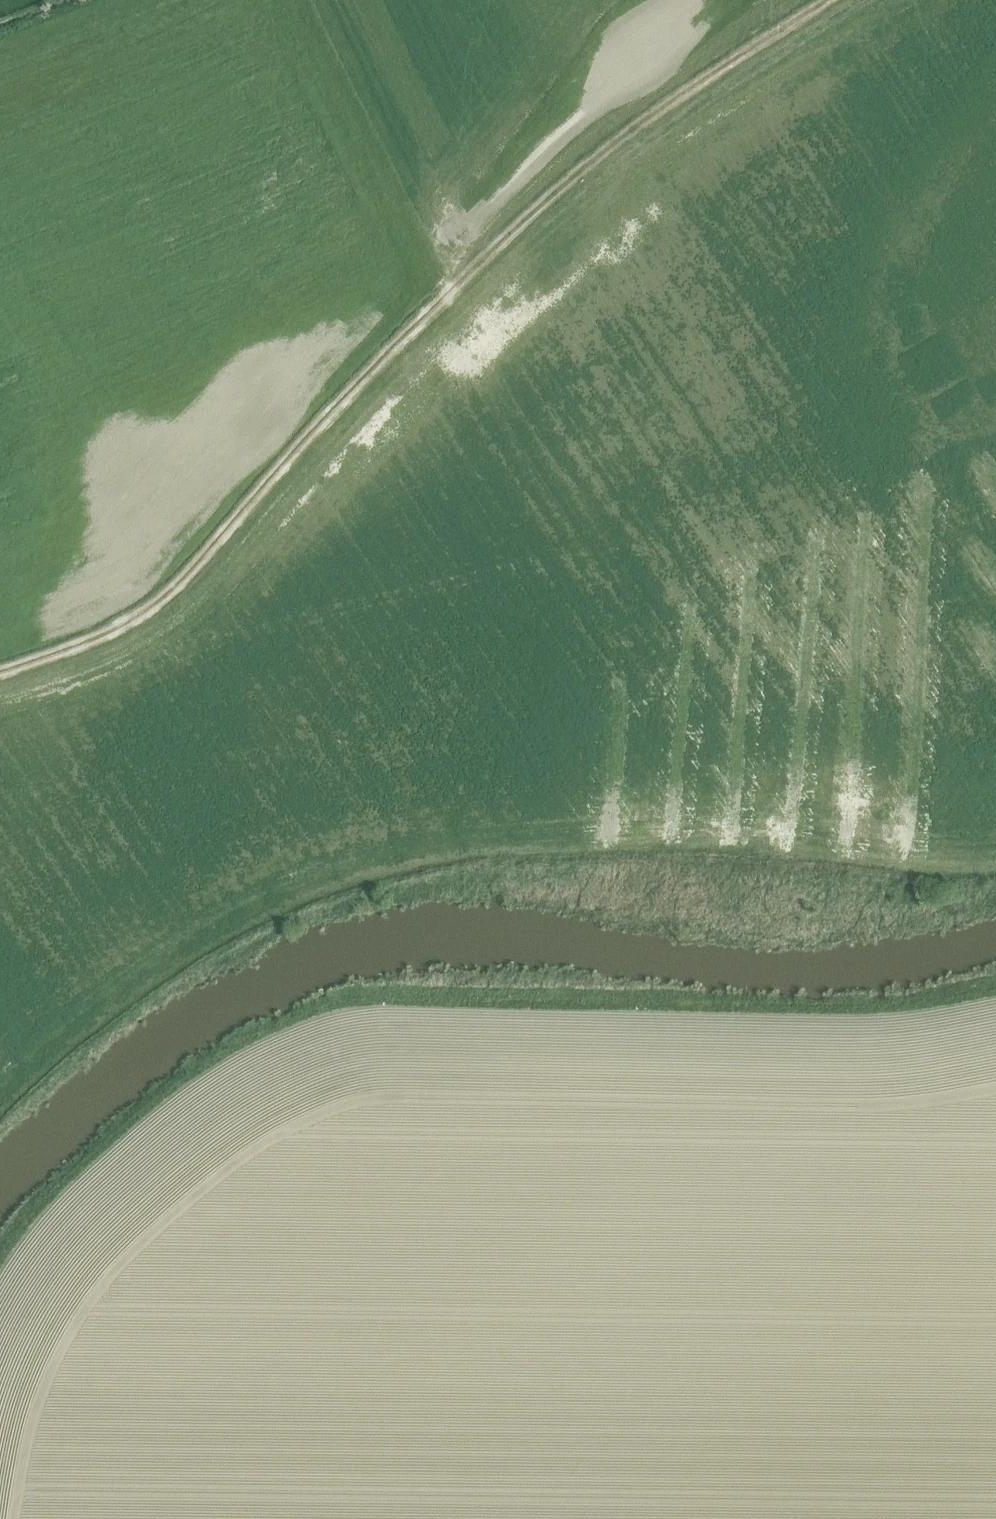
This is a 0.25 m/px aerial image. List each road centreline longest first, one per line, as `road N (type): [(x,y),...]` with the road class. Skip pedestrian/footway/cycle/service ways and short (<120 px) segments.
road 1 (track): [(0,666),(101,635),(164,595),(544,198),(697,80),(828,0)]

